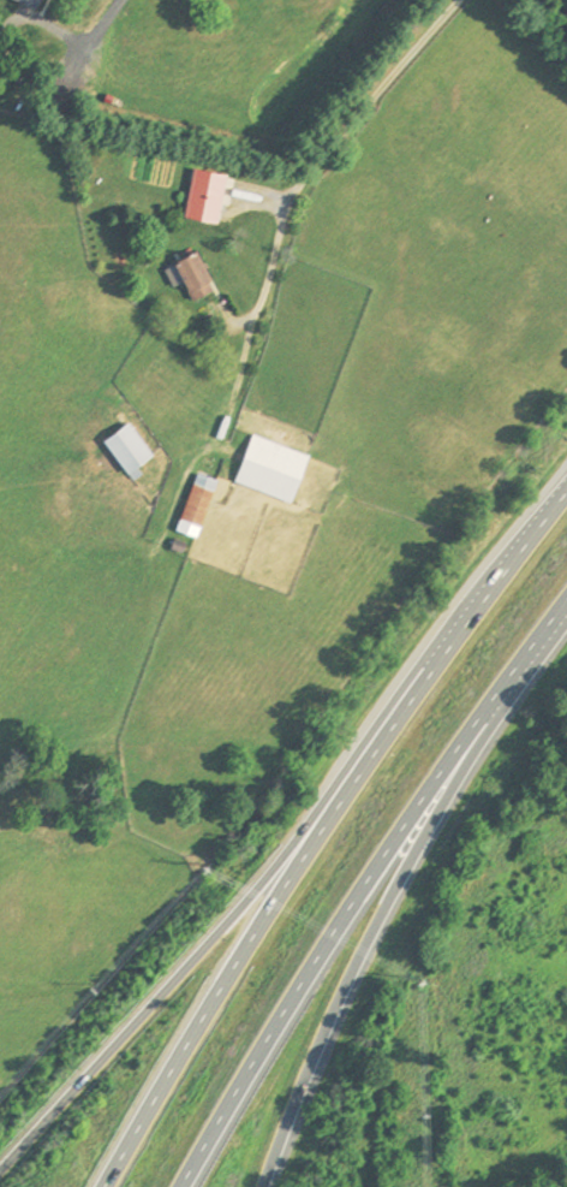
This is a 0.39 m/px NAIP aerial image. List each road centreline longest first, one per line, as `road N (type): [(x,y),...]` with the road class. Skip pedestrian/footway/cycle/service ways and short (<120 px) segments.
road 1 (motorway): [(566,493),(436,658),(302,856),(100,1186)]
road 2 (motorway): [(180,1186),(333,926),(471,724),(566,603)]
road 3 (motorway): [(436,658),(263,878),(0,1169)]
road 4 (motorway): [(261,1186),(342,989),(530,649)]

